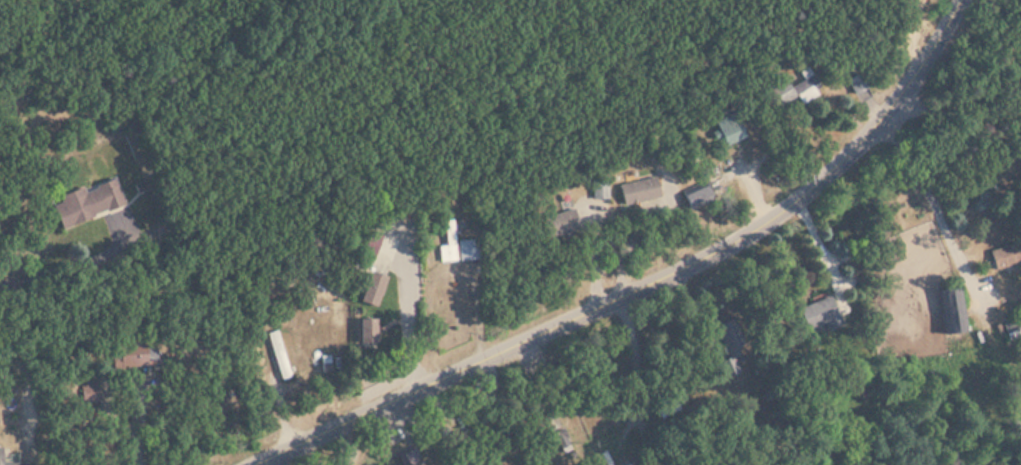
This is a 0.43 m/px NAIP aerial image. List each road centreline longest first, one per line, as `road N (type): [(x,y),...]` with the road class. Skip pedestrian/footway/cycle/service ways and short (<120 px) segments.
road 1 (residential): [(253,464),(676,273),(822,176),(881,120),(961,0)]

